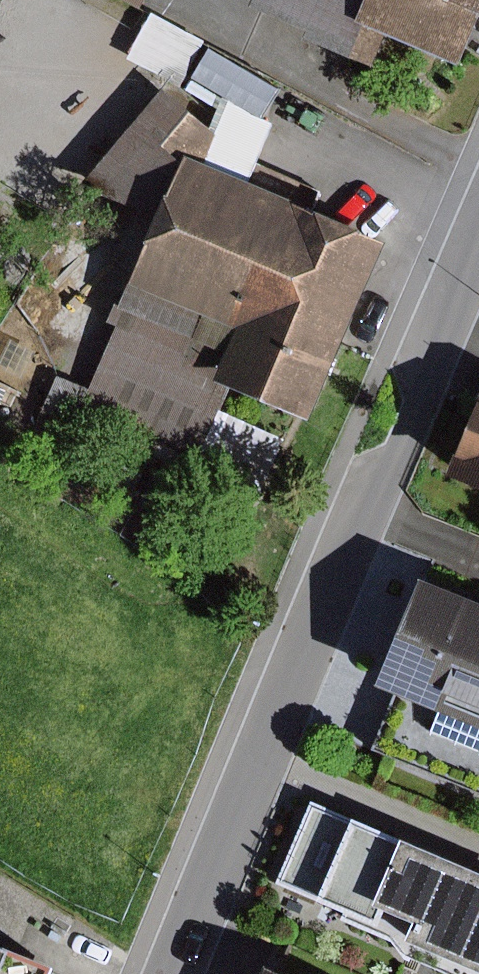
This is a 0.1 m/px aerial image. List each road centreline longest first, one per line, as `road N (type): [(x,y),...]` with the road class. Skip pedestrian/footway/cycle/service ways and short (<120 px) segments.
road 1 (unclassified): [(173,973),(478,235)]

